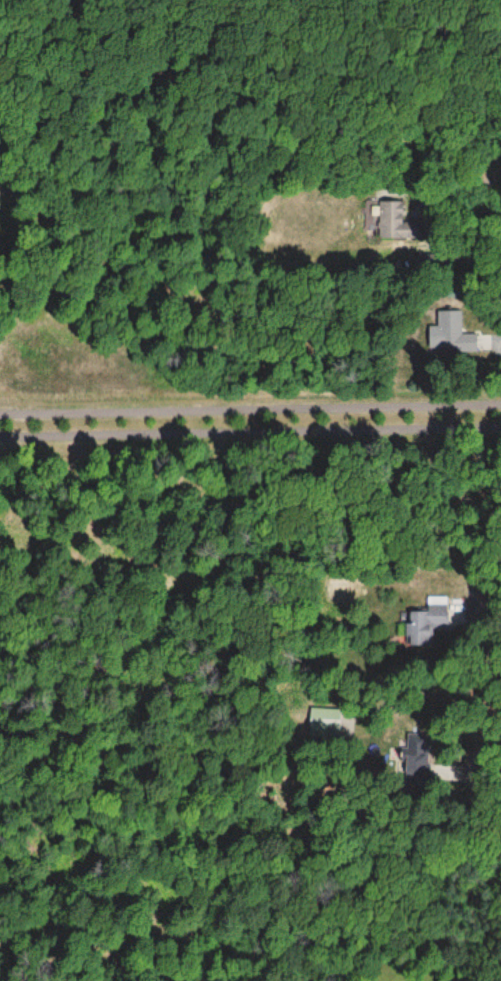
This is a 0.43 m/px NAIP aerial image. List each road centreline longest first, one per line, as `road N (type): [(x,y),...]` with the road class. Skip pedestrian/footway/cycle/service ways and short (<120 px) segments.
road 1 (residential): [(0,440),(500,432)]
road 2 (residential): [(500,404),(0,412)]

